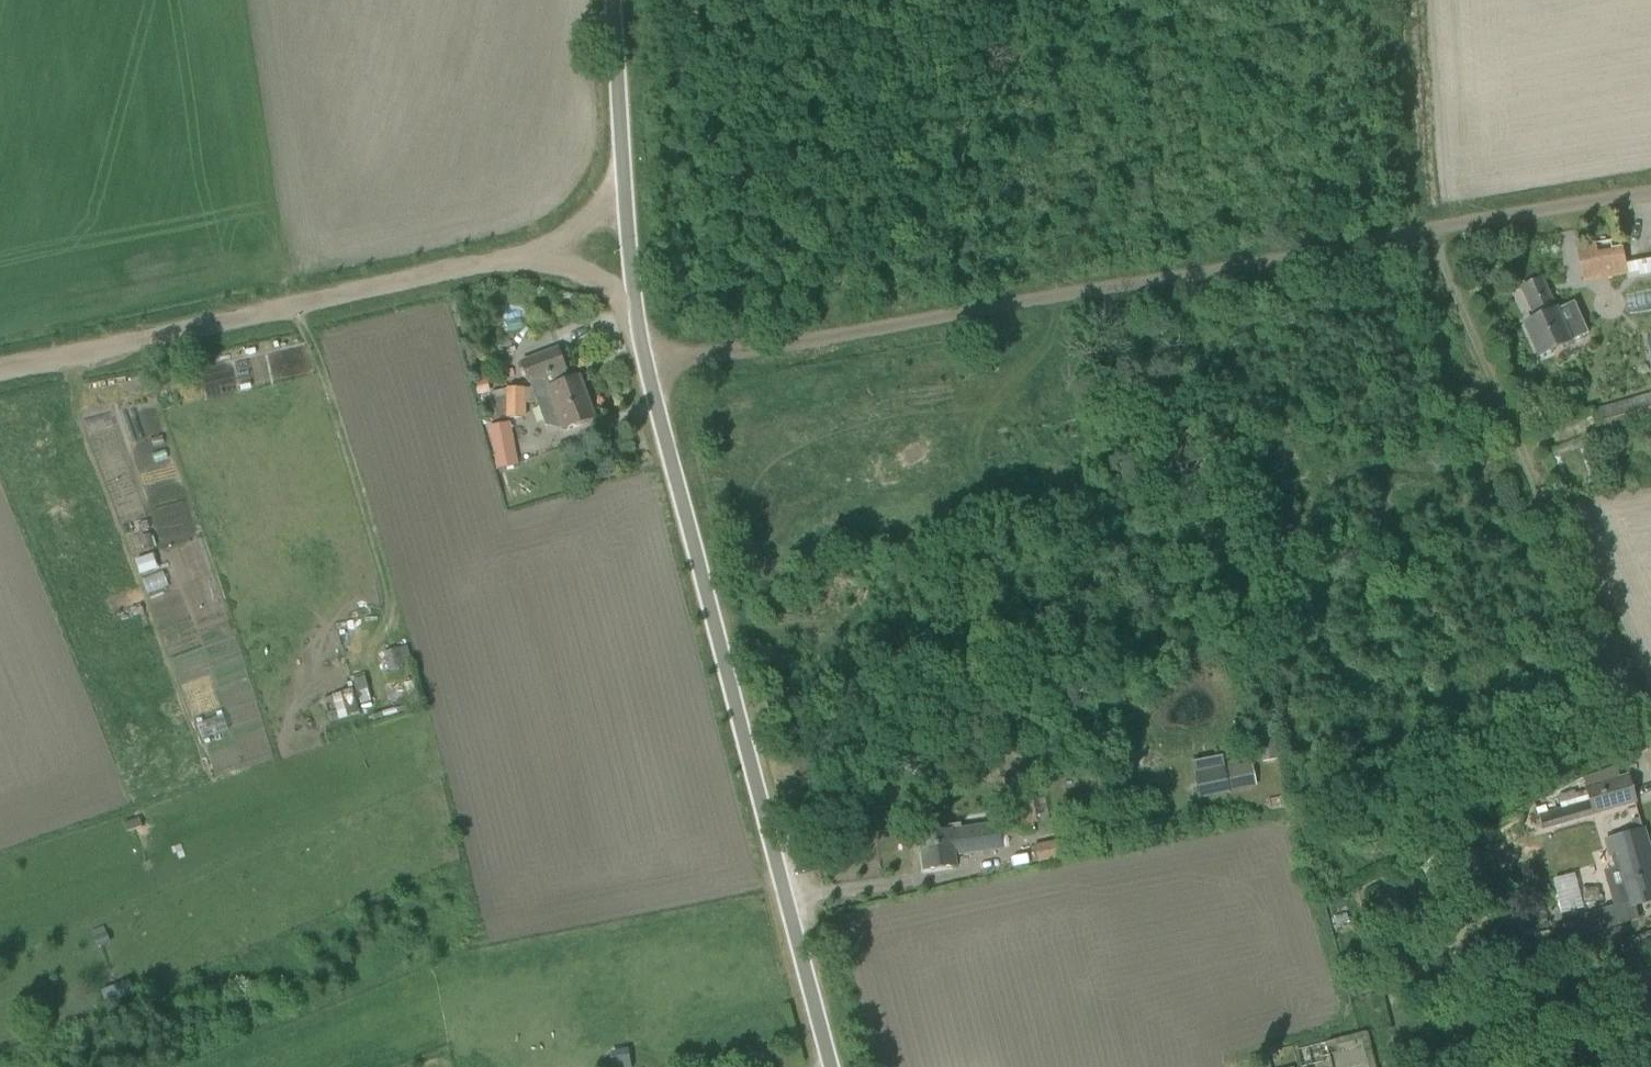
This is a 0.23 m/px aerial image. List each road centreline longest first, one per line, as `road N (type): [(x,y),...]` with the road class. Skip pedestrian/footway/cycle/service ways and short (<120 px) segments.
road 1 (unclassified): [(831,1066),(649,366),(631,271),(614,0)]
road 2 (track): [(649,366),(1425,231)]
road 3 (track): [(1650,735),(1425,231)]
road 4 (track): [(0,371),(510,258)]
road 5 (track): [(1425,231),(1650,193)]
road 6 (track): [(510,258),(581,220),(625,168)]
road 7 (track): [(639,316),(573,270),(510,258)]

